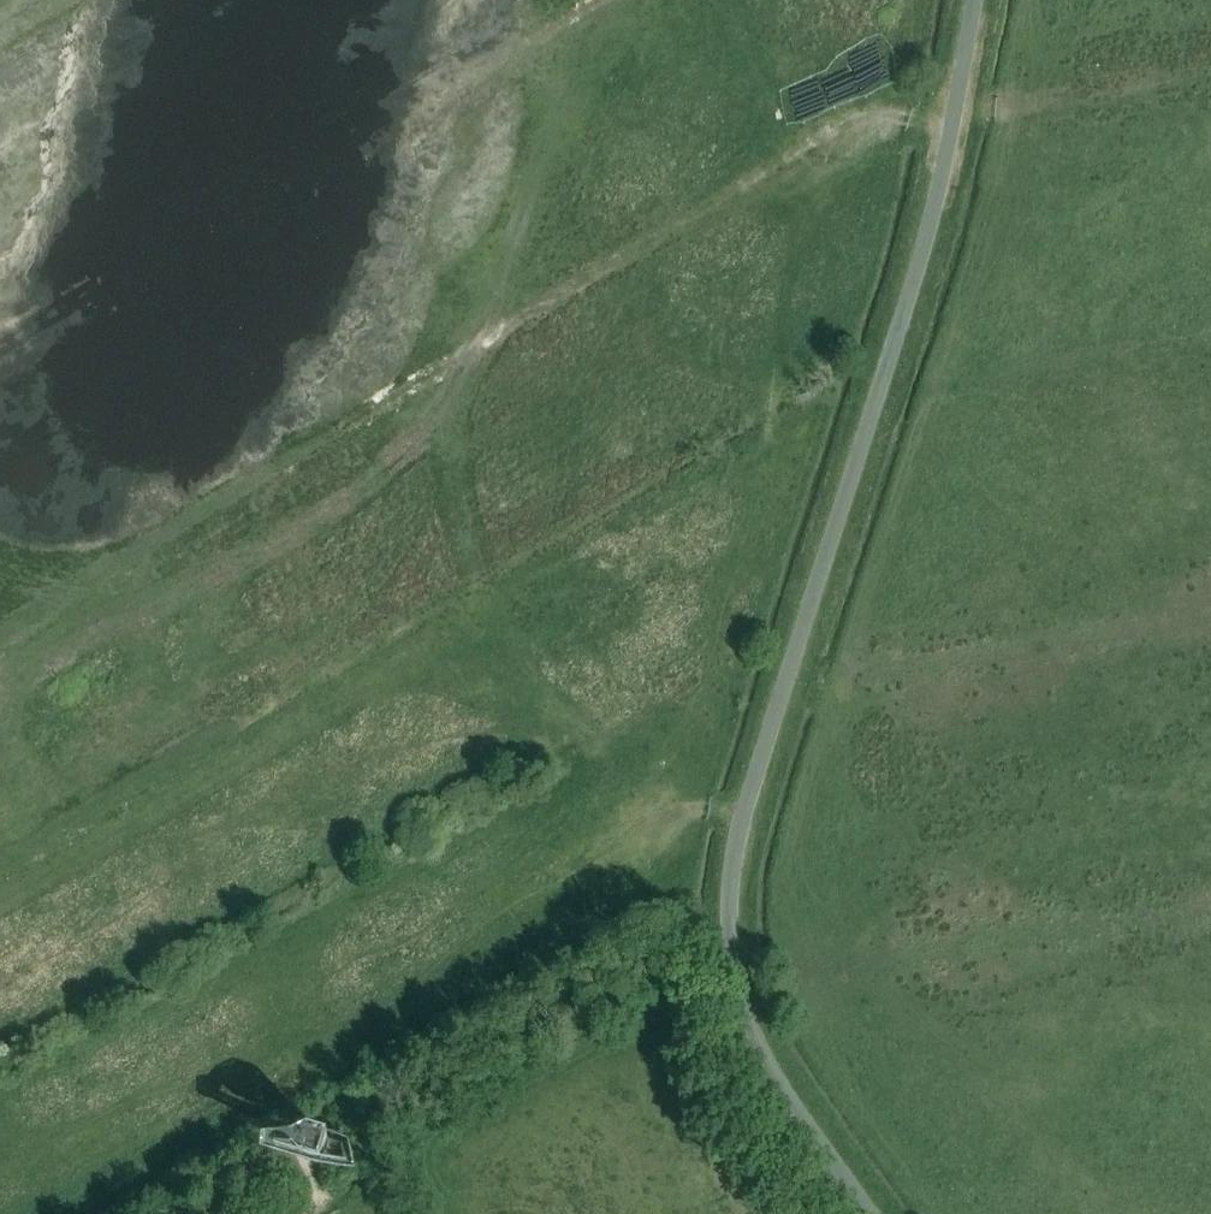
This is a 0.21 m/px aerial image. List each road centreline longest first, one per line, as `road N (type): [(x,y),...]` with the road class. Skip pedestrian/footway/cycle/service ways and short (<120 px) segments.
road 1 (unclassified): [(876,1213),(760,1047),(734,968),(729,894),(744,814),(916,275),(952,145),(978,0)]

